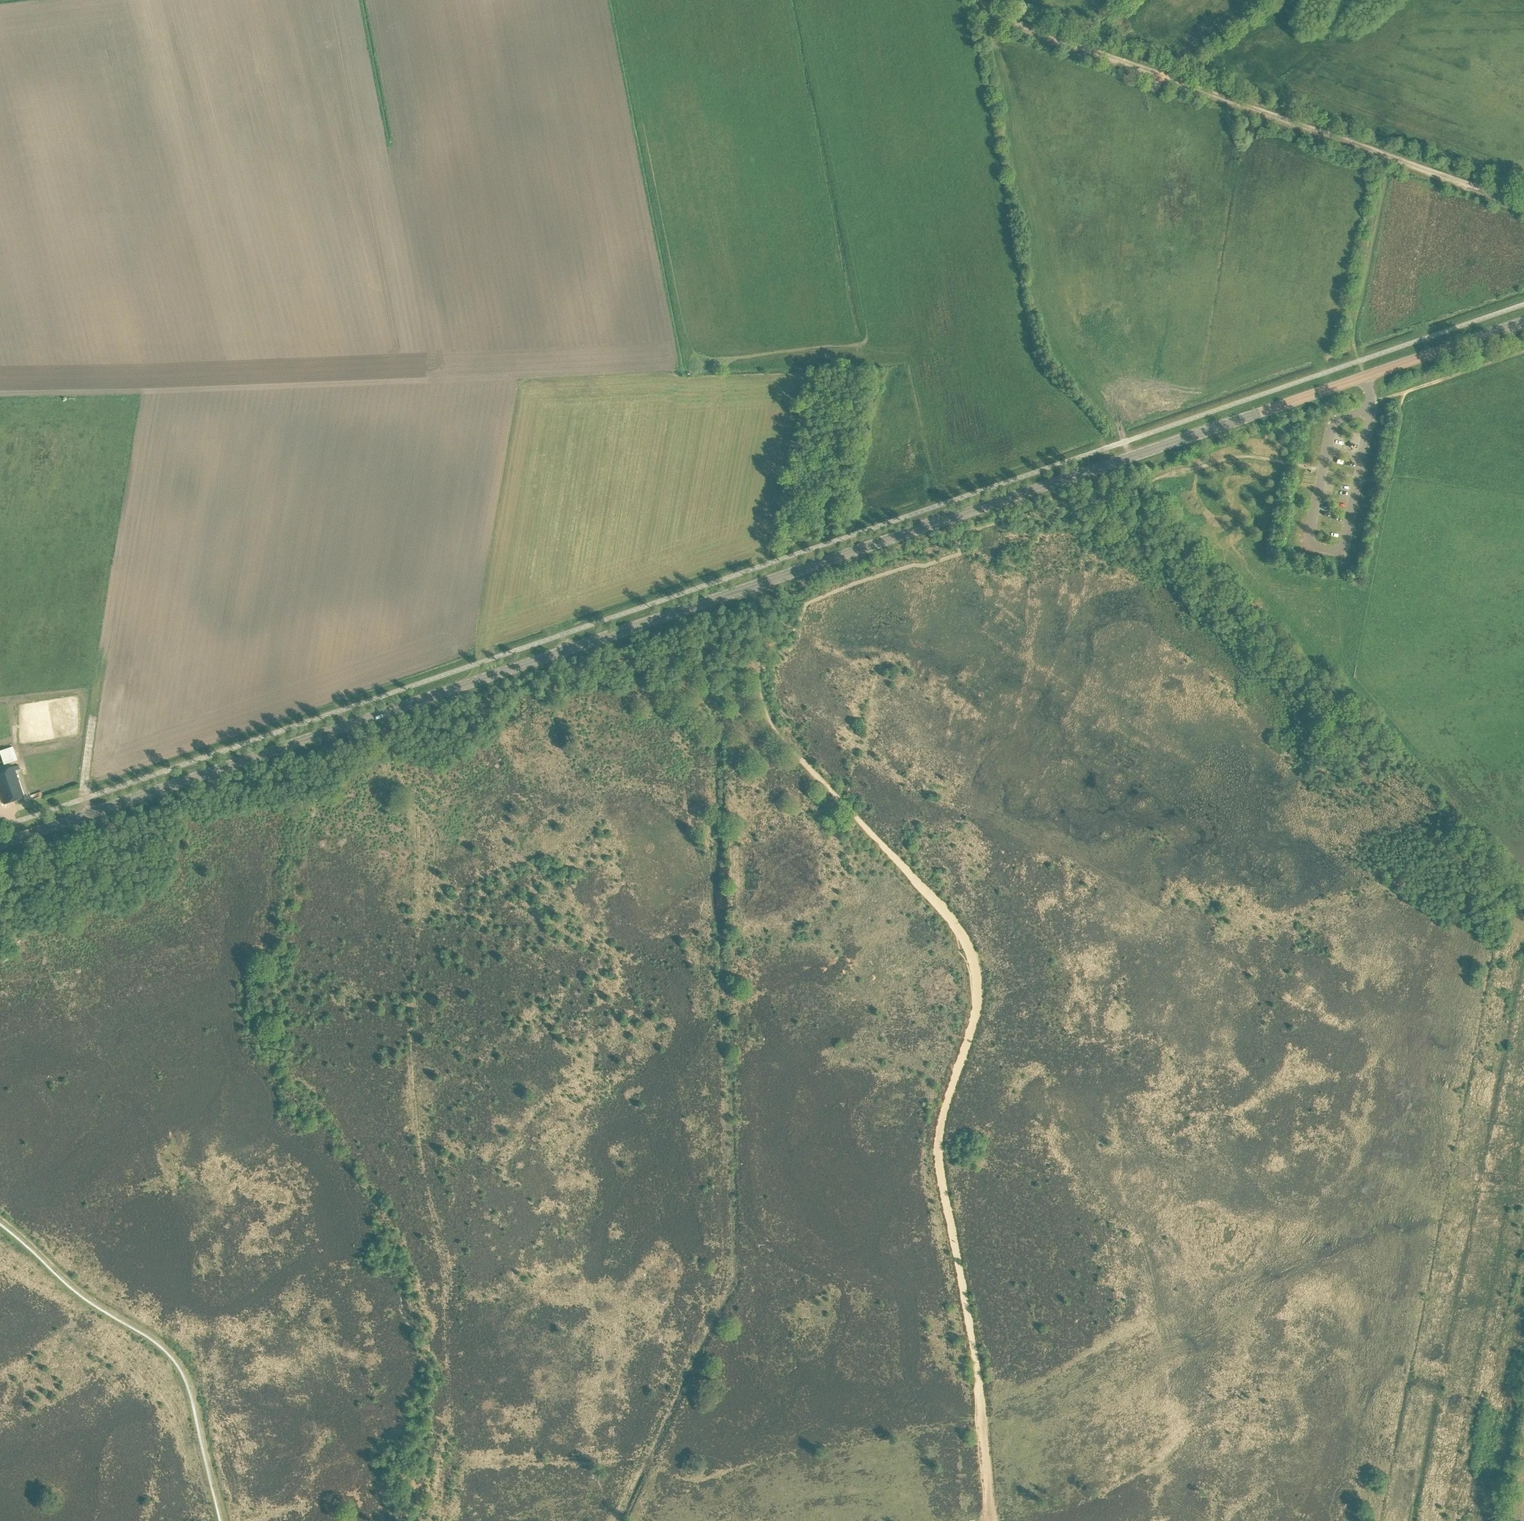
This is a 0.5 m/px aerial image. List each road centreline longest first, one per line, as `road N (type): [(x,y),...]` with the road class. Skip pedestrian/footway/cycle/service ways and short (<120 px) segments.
road 1 (tertiary): [(0,845),(1523,322)]
road 2 (track): [(992,1520),(974,1354),(937,1160),(937,1133),(978,997),(976,963),(959,926),(772,726),(760,699),(760,647)]
road 3 (track): [(980,0),(1016,25),(1389,158)]
road 4 (track): [(0,1219),(78,1289),(173,1354),(195,1393),(223,1520)]
road 5 (track): [(1389,158),(1523,208)]

